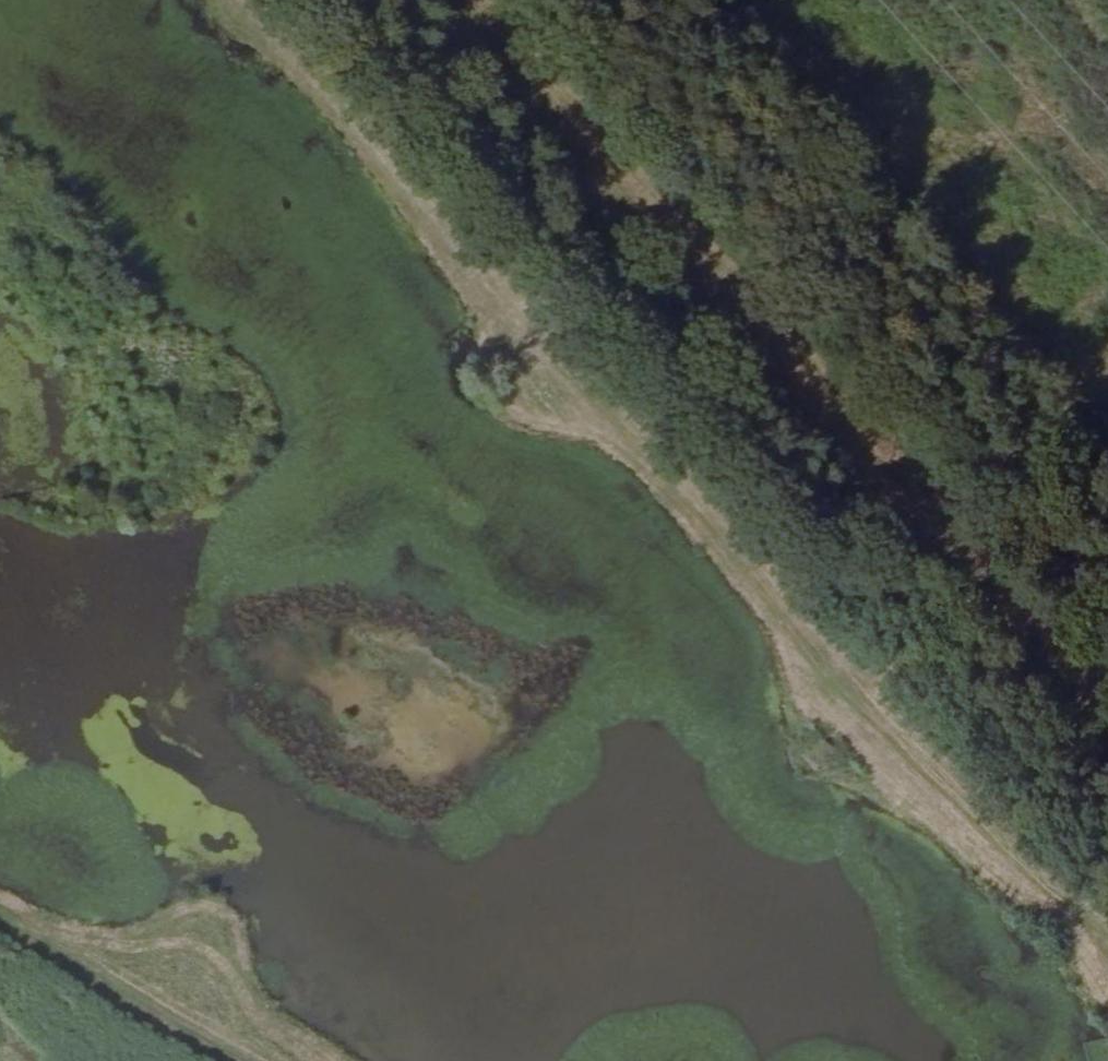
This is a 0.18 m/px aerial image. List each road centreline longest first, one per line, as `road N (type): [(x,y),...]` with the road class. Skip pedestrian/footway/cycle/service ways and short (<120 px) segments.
road 1 (track): [(453,0),(1107,721)]

